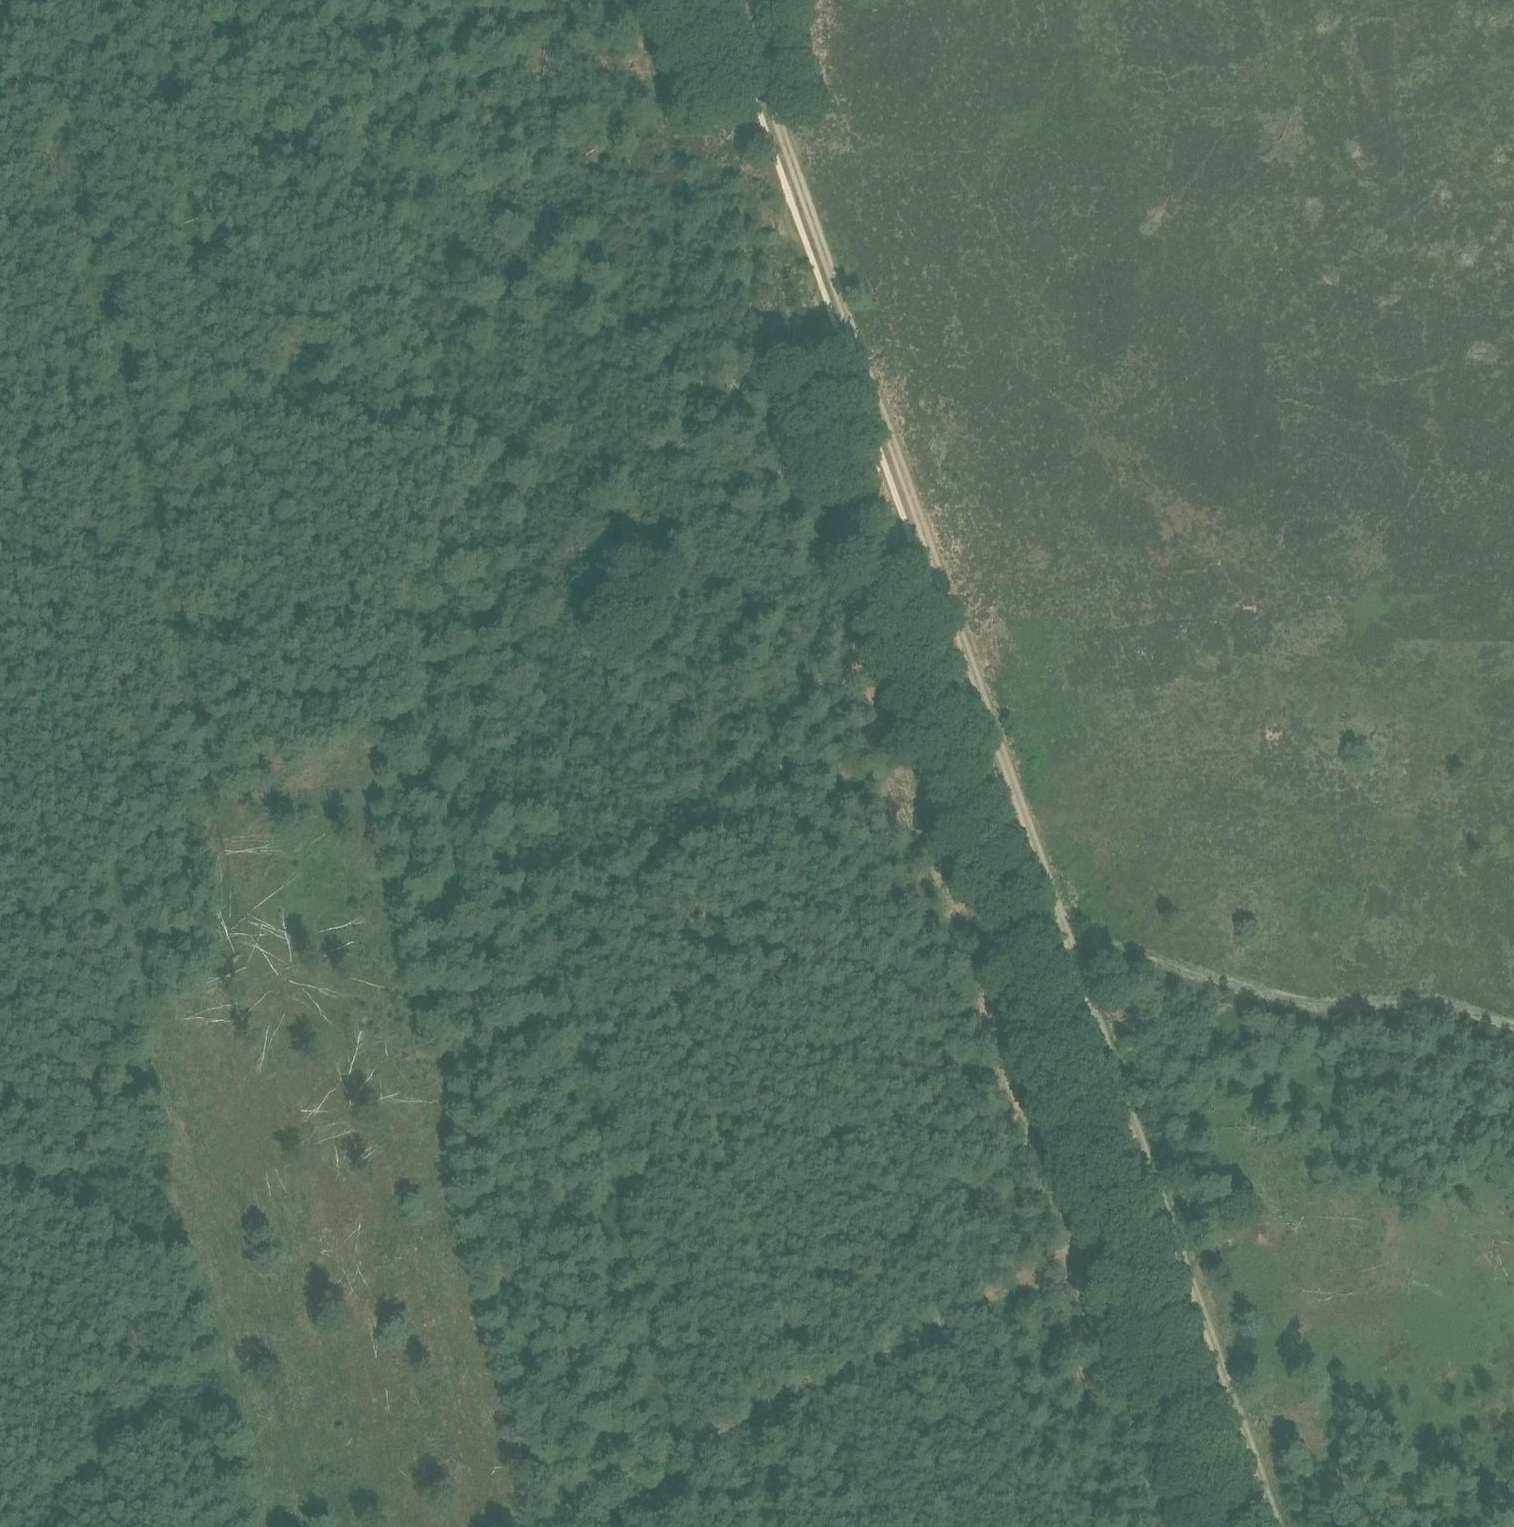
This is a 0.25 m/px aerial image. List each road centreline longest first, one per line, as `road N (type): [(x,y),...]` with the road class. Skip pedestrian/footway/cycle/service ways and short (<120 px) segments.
road 1 (track): [(1281,1526),(737,0)]

